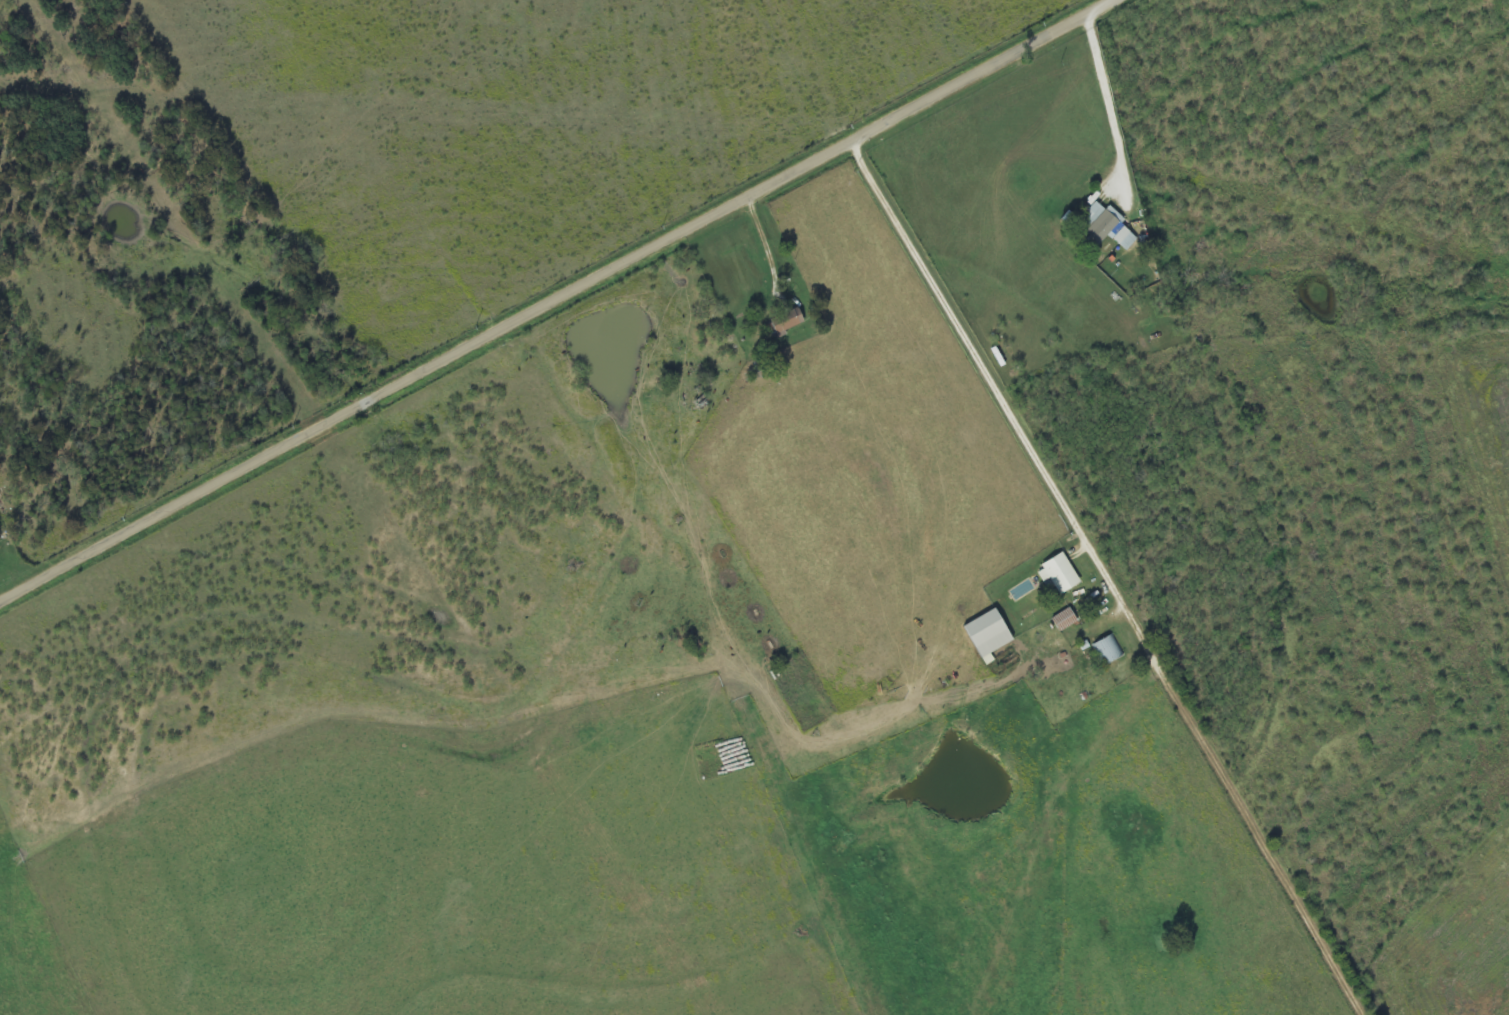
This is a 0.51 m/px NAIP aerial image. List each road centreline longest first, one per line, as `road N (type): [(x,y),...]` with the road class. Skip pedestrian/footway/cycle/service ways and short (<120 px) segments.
road 1 (residential): [(0,609),(1123,0)]

